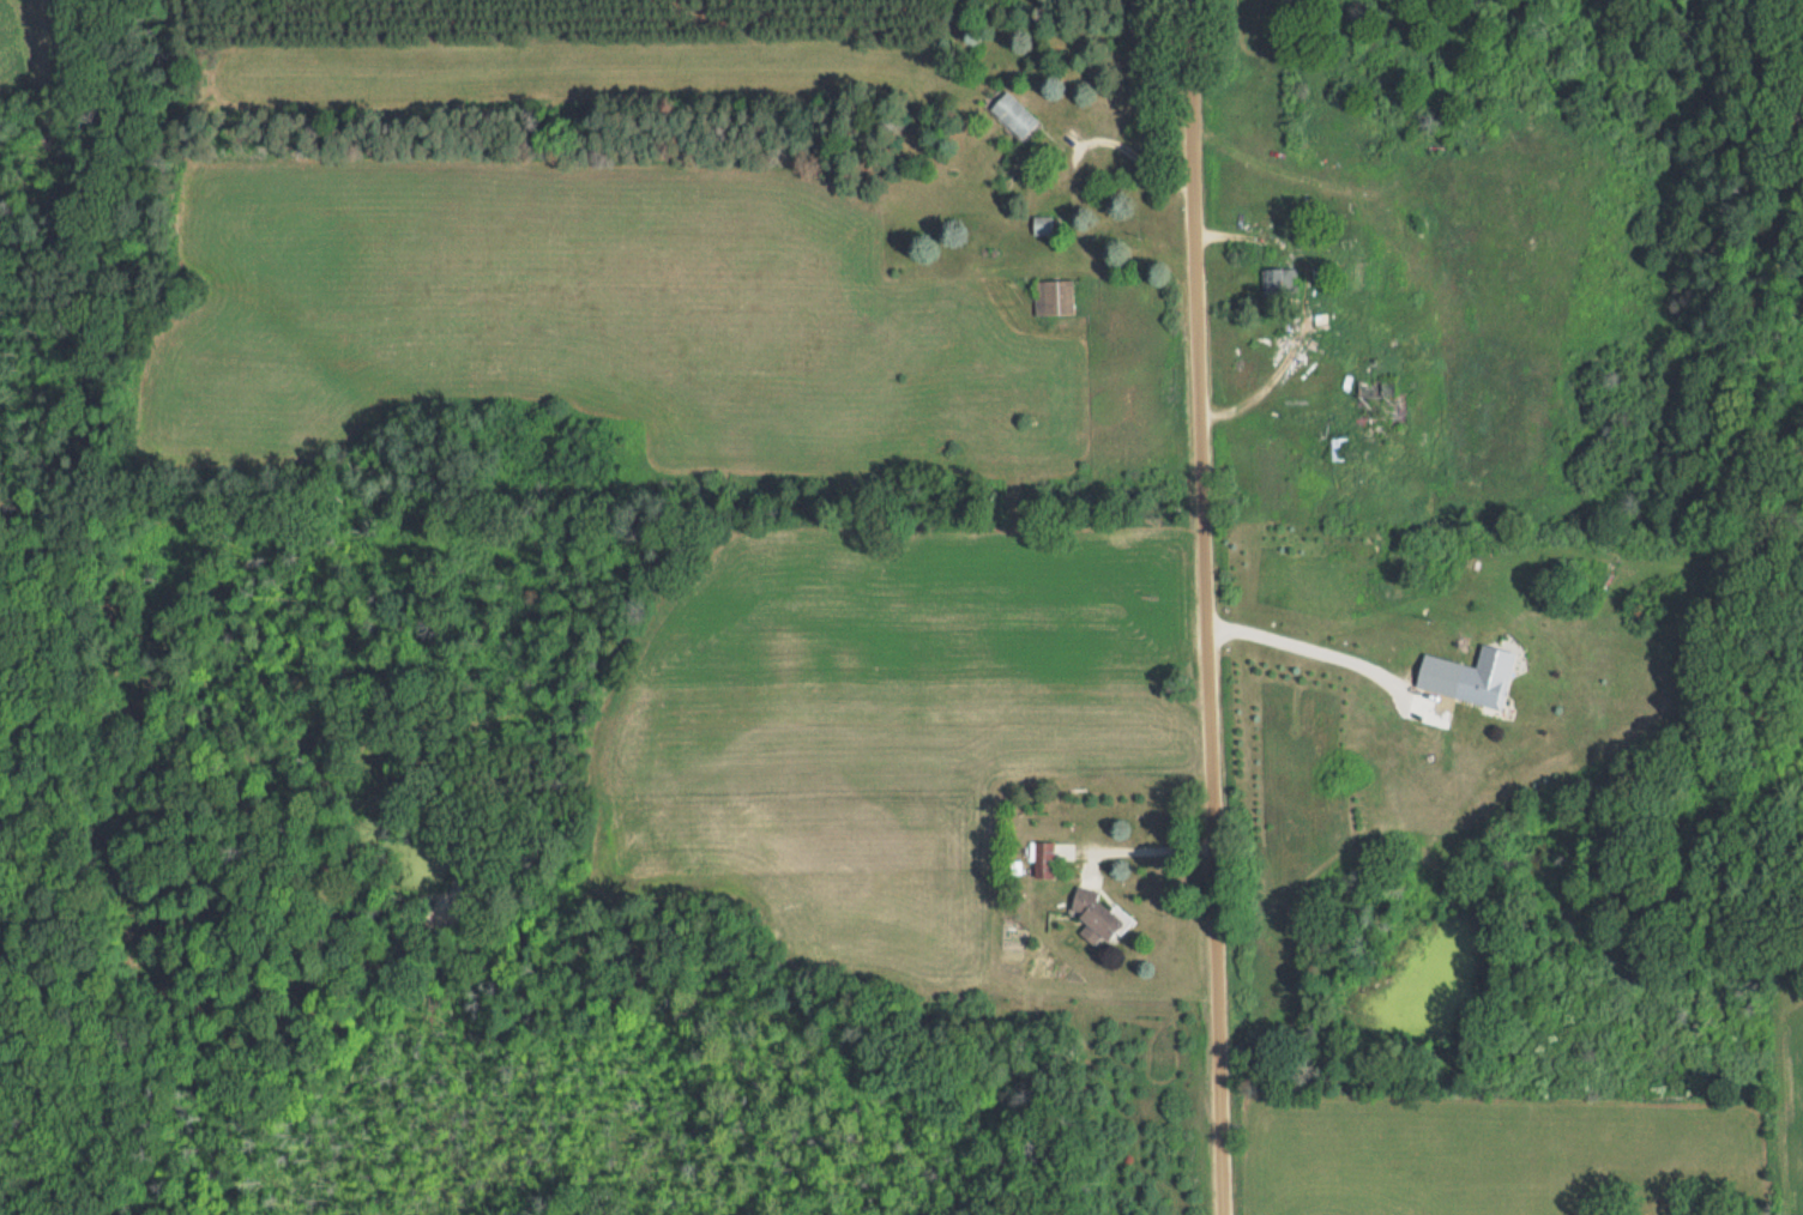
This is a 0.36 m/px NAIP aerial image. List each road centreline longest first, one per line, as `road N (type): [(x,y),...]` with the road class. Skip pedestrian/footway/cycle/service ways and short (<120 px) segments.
road 1 (residential): [(1224,1214),(1185,0)]

